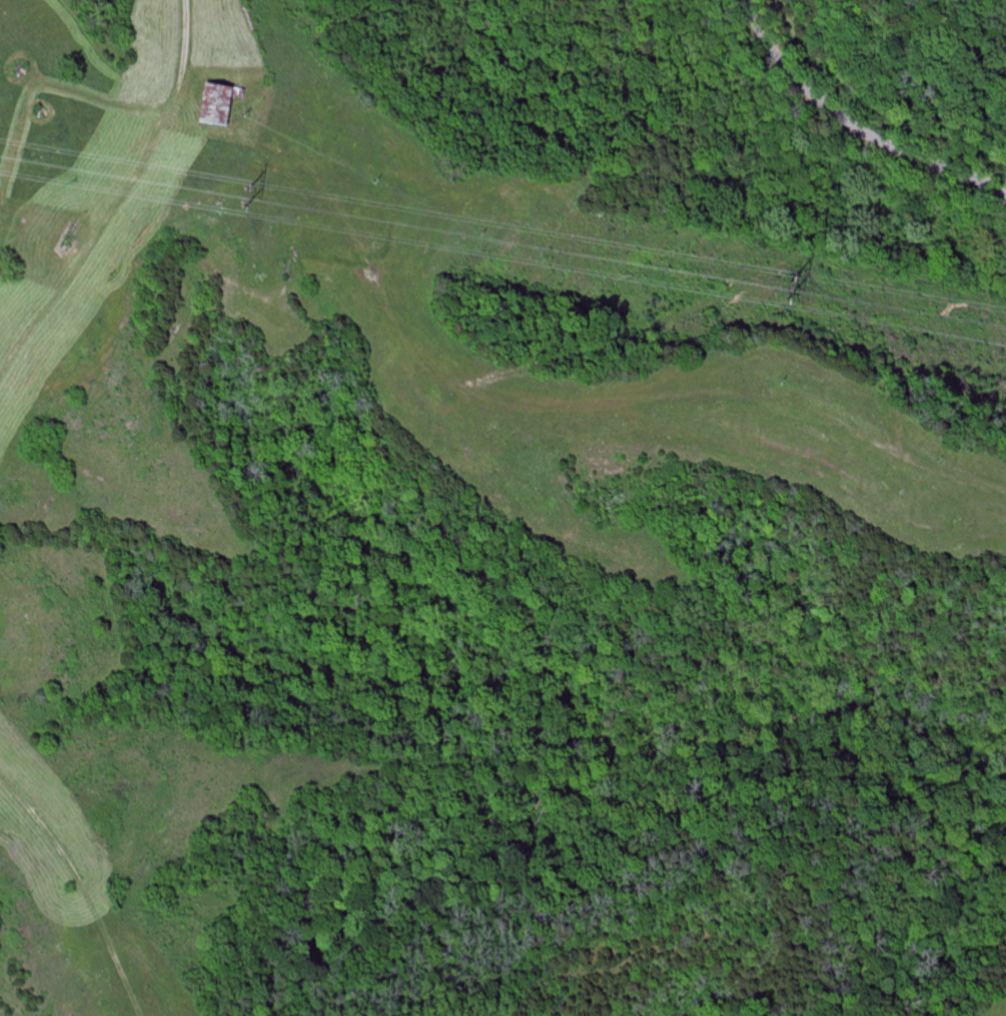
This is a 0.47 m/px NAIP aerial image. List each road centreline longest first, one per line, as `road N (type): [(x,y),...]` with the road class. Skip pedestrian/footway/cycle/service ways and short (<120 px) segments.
road 1 (residential): [(0,369),(182,63),(182,0)]
road 2 (secondary): [(745,0),(796,79),(839,116),(1005,199)]
road 3 (residential): [(148,1015),(99,876),(0,733)]

